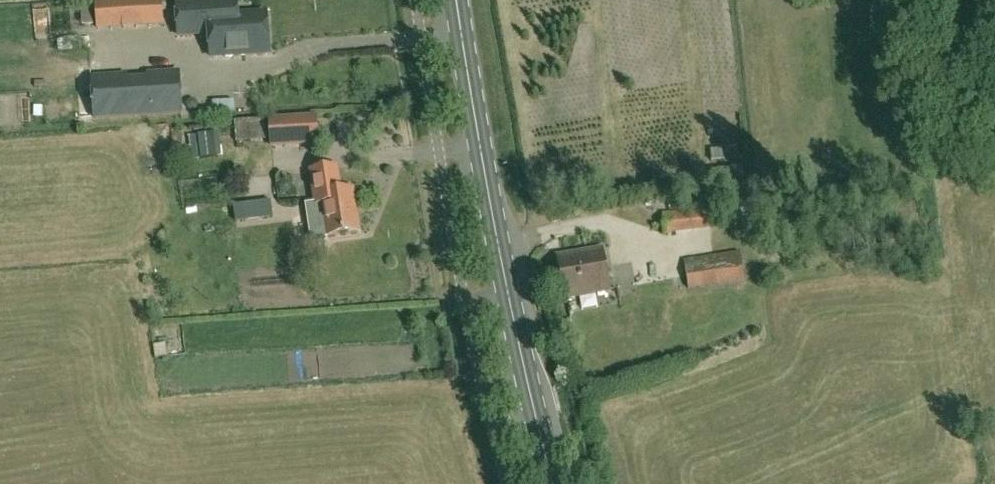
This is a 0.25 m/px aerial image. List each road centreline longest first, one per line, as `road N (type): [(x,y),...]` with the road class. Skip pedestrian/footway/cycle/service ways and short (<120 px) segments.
road 1 (secondary): [(559,483),(494,222),(458,0)]

